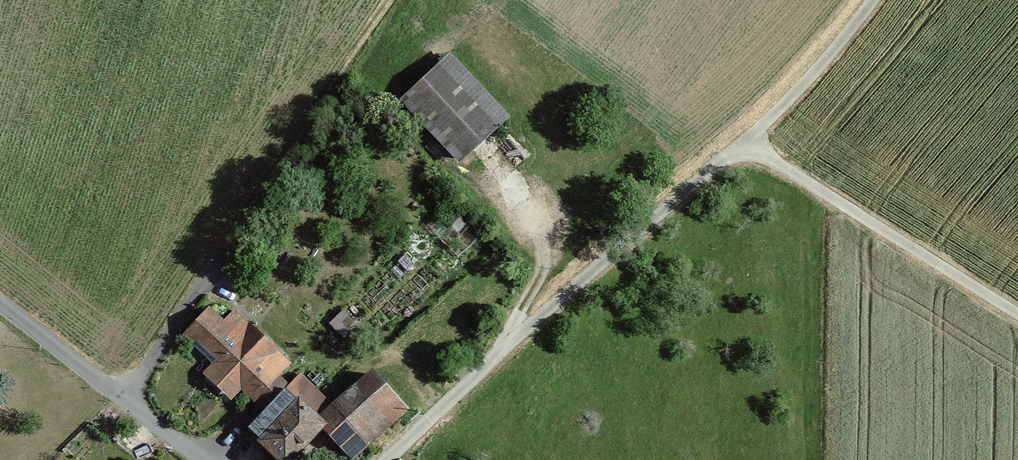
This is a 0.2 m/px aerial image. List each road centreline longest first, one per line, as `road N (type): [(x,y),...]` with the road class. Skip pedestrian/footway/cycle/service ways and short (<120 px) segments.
road 1 (track): [(376,459),(742,141),(817,70),(873,0)]
road 2 (track): [(742,141),(1017,313)]
road 3 (track): [(214,266),(389,0)]
road 4 (residential): [(201,459),(0,306)]

